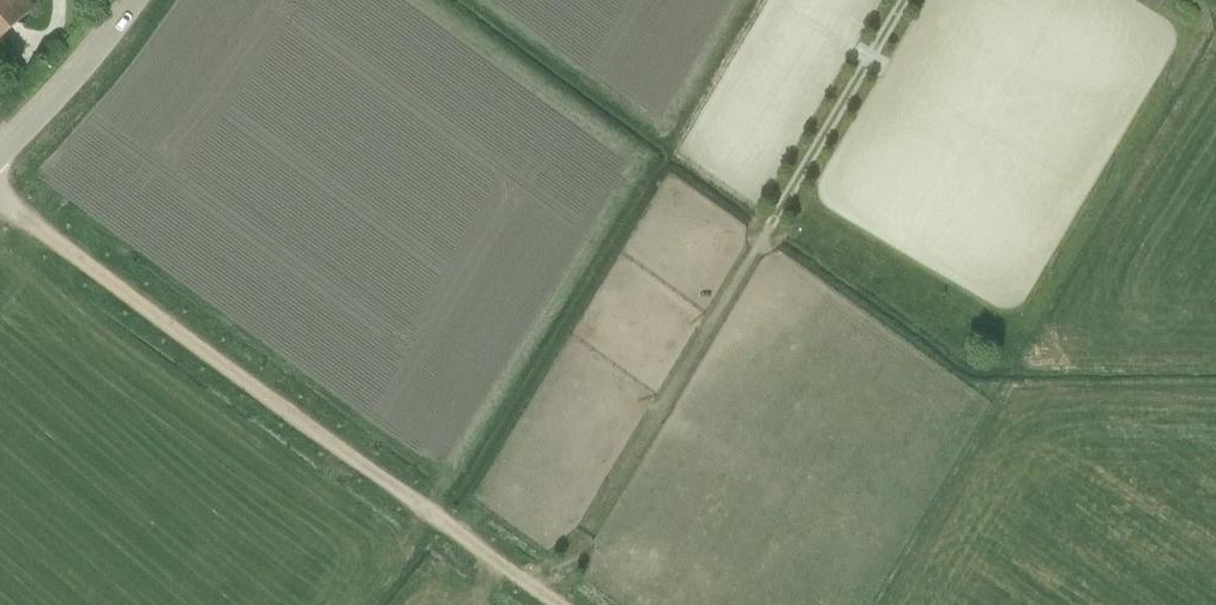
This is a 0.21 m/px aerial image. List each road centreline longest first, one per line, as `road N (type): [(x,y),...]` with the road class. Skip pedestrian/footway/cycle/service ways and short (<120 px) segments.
road 1 (track): [(0,207),(557,604)]
road 2 (tertiary): [(134,0),(95,56),(0,149)]

